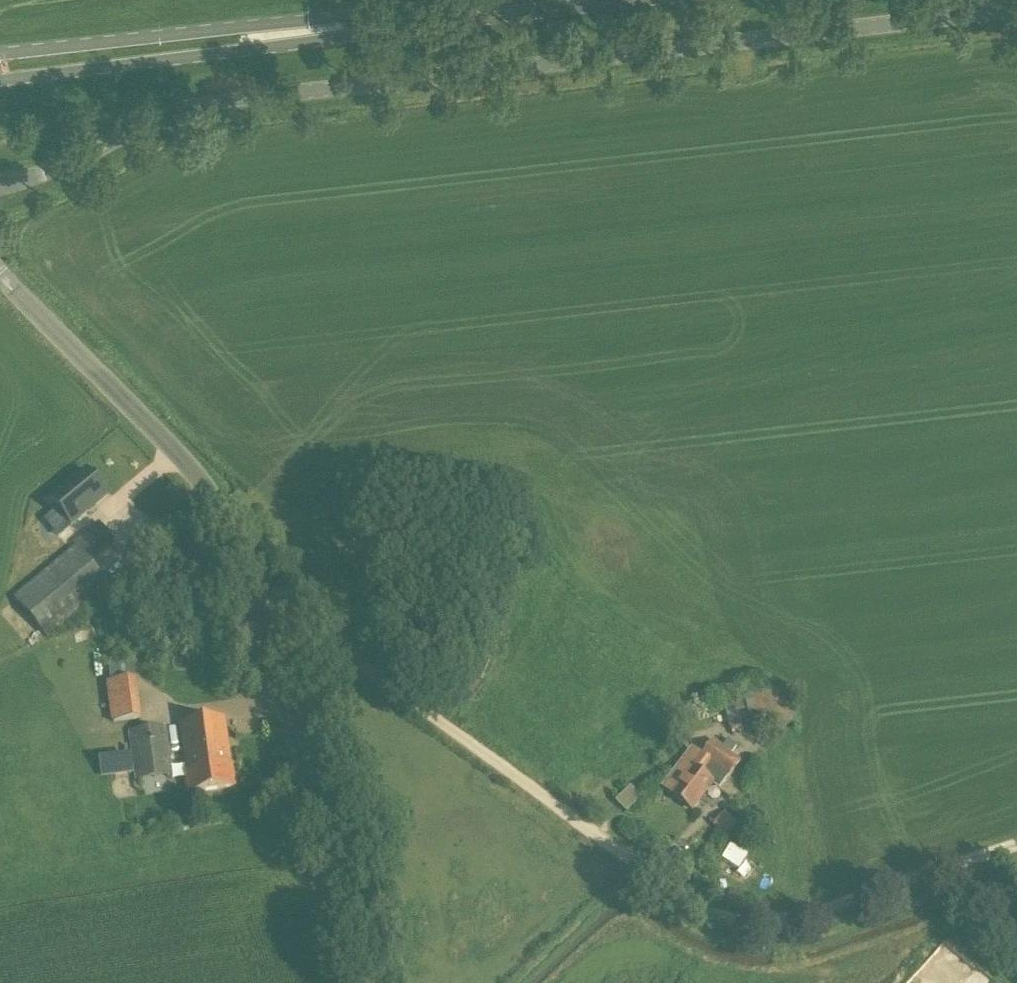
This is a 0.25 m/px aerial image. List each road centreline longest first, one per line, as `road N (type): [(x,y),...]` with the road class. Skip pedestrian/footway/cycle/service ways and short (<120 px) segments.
road 1 (unclassified): [(0,190),(61,171),(176,115),(225,104),(1016,7)]
road 2 (track): [(260,623),(305,627),(340,645),(695,904),(731,918),(800,916),(1016,844)]
road 3 (unclassified): [(366,982),(230,528),(205,484),(0,275)]
road 4 (primary): [(560,0),(0,67)]

